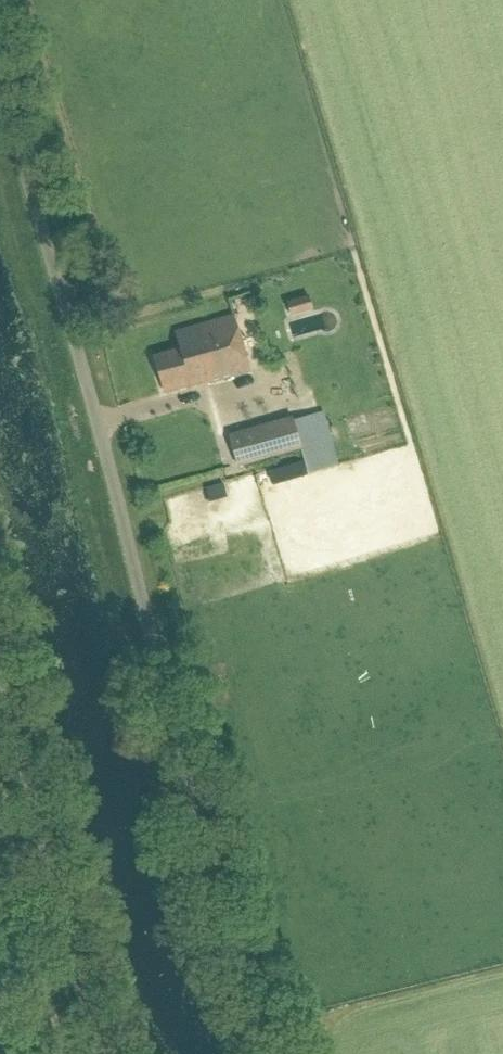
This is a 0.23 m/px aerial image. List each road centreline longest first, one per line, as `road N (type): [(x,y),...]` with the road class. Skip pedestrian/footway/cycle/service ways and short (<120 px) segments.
road 1 (unclassified): [(264,1053),(54,275)]
road 2 (unclassified): [(0,677),(101,1053)]
road 3 (track): [(54,275),(0,86)]

